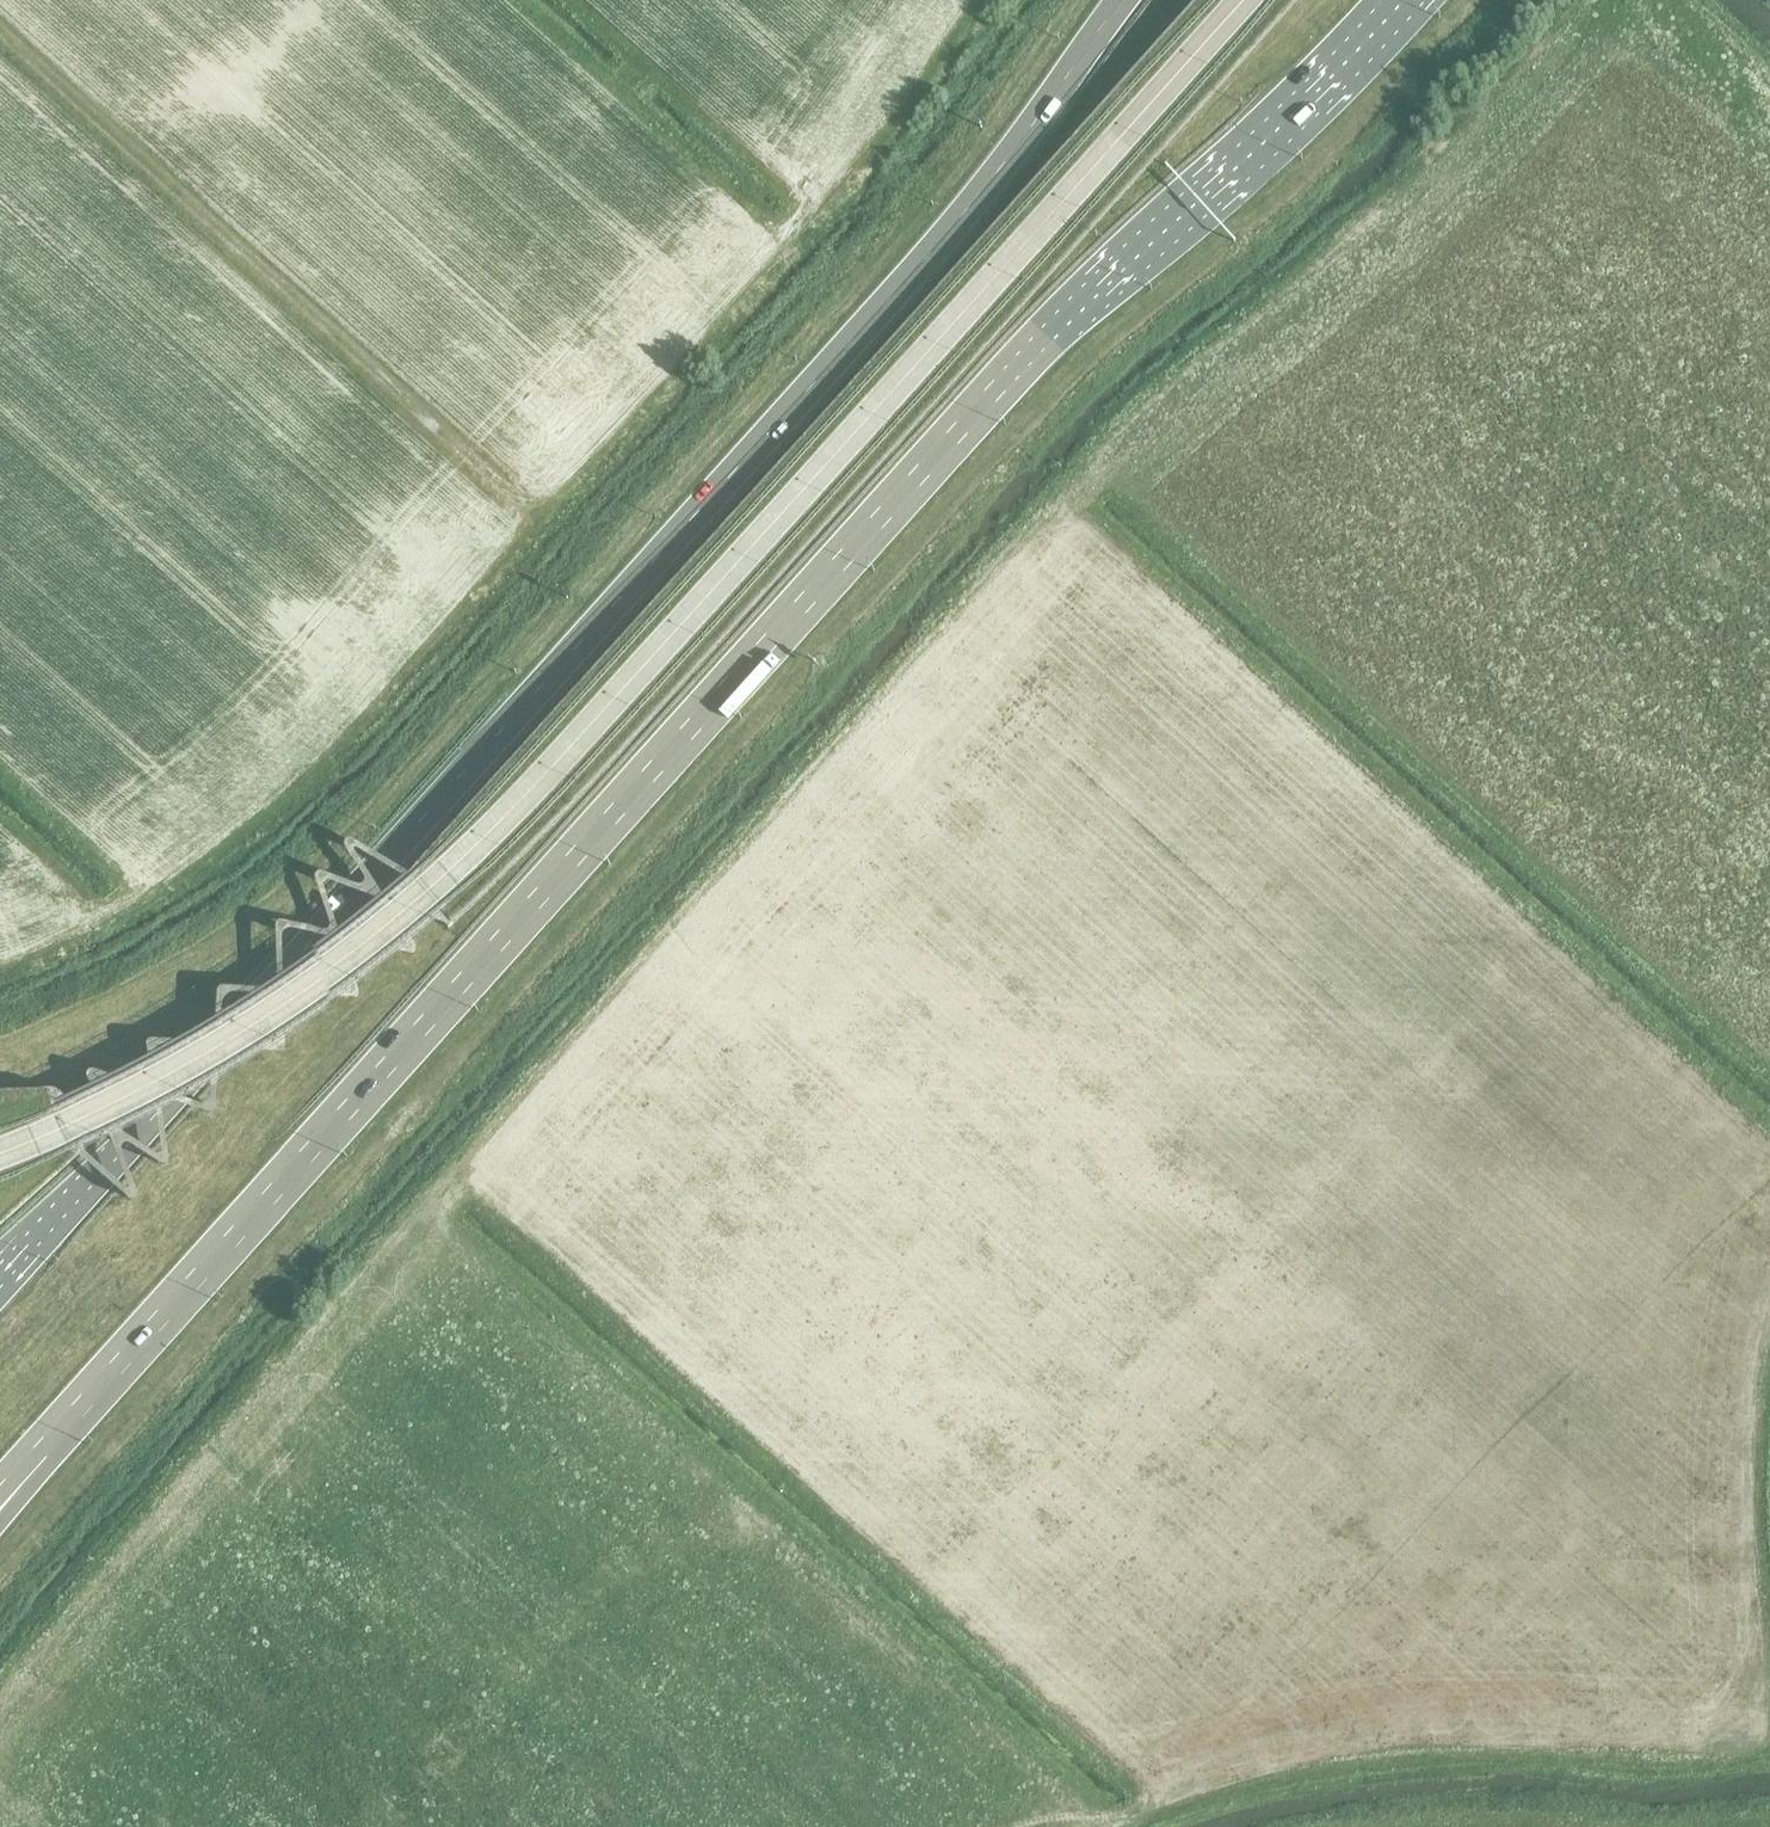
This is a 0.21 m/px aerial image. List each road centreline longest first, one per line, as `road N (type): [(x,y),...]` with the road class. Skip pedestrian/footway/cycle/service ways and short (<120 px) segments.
road 1 (trunk): [(42,1450),(1003,381),(1304,99),(1392,0)]
road 2 (trunk): [(1121,0),(1028,132),(878,313),(0,1286)]
road 3 (track): [(0,35),(511,499)]

